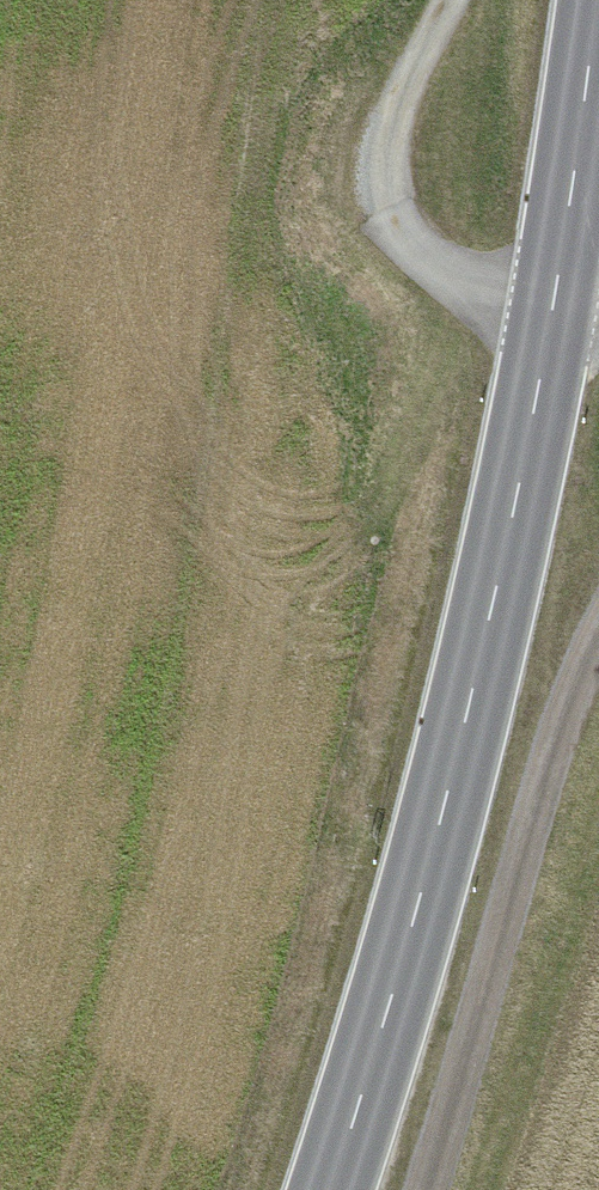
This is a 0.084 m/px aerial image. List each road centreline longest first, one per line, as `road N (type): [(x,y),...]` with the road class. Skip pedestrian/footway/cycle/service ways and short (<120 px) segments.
road 1 (secondary): [(597,0),(552,308),(506,543),(405,953),(330,1189)]
road 2 (track): [(423,1189),(572,699),(598,639)]
road 3 (track): [(450,0),(398,99),(382,154),(388,204),(404,237),(441,277),(552,308)]

